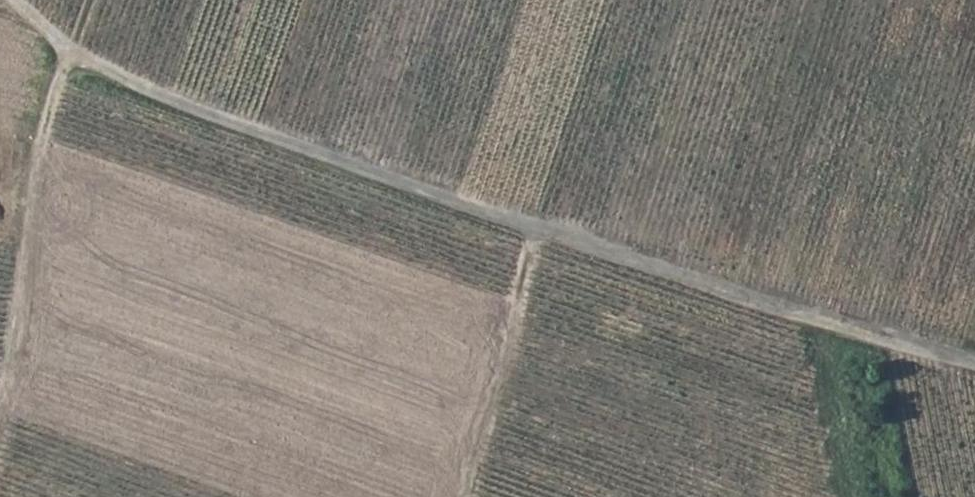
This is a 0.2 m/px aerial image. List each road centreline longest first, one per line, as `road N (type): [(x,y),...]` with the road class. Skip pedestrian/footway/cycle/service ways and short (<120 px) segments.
road 1 (track): [(974,359),(535,228),(299,146),(68,55),(6,0)]
road 2 (track): [(0,425),(43,139),(68,55)]
road 3 (track): [(463,496),(535,228)]

